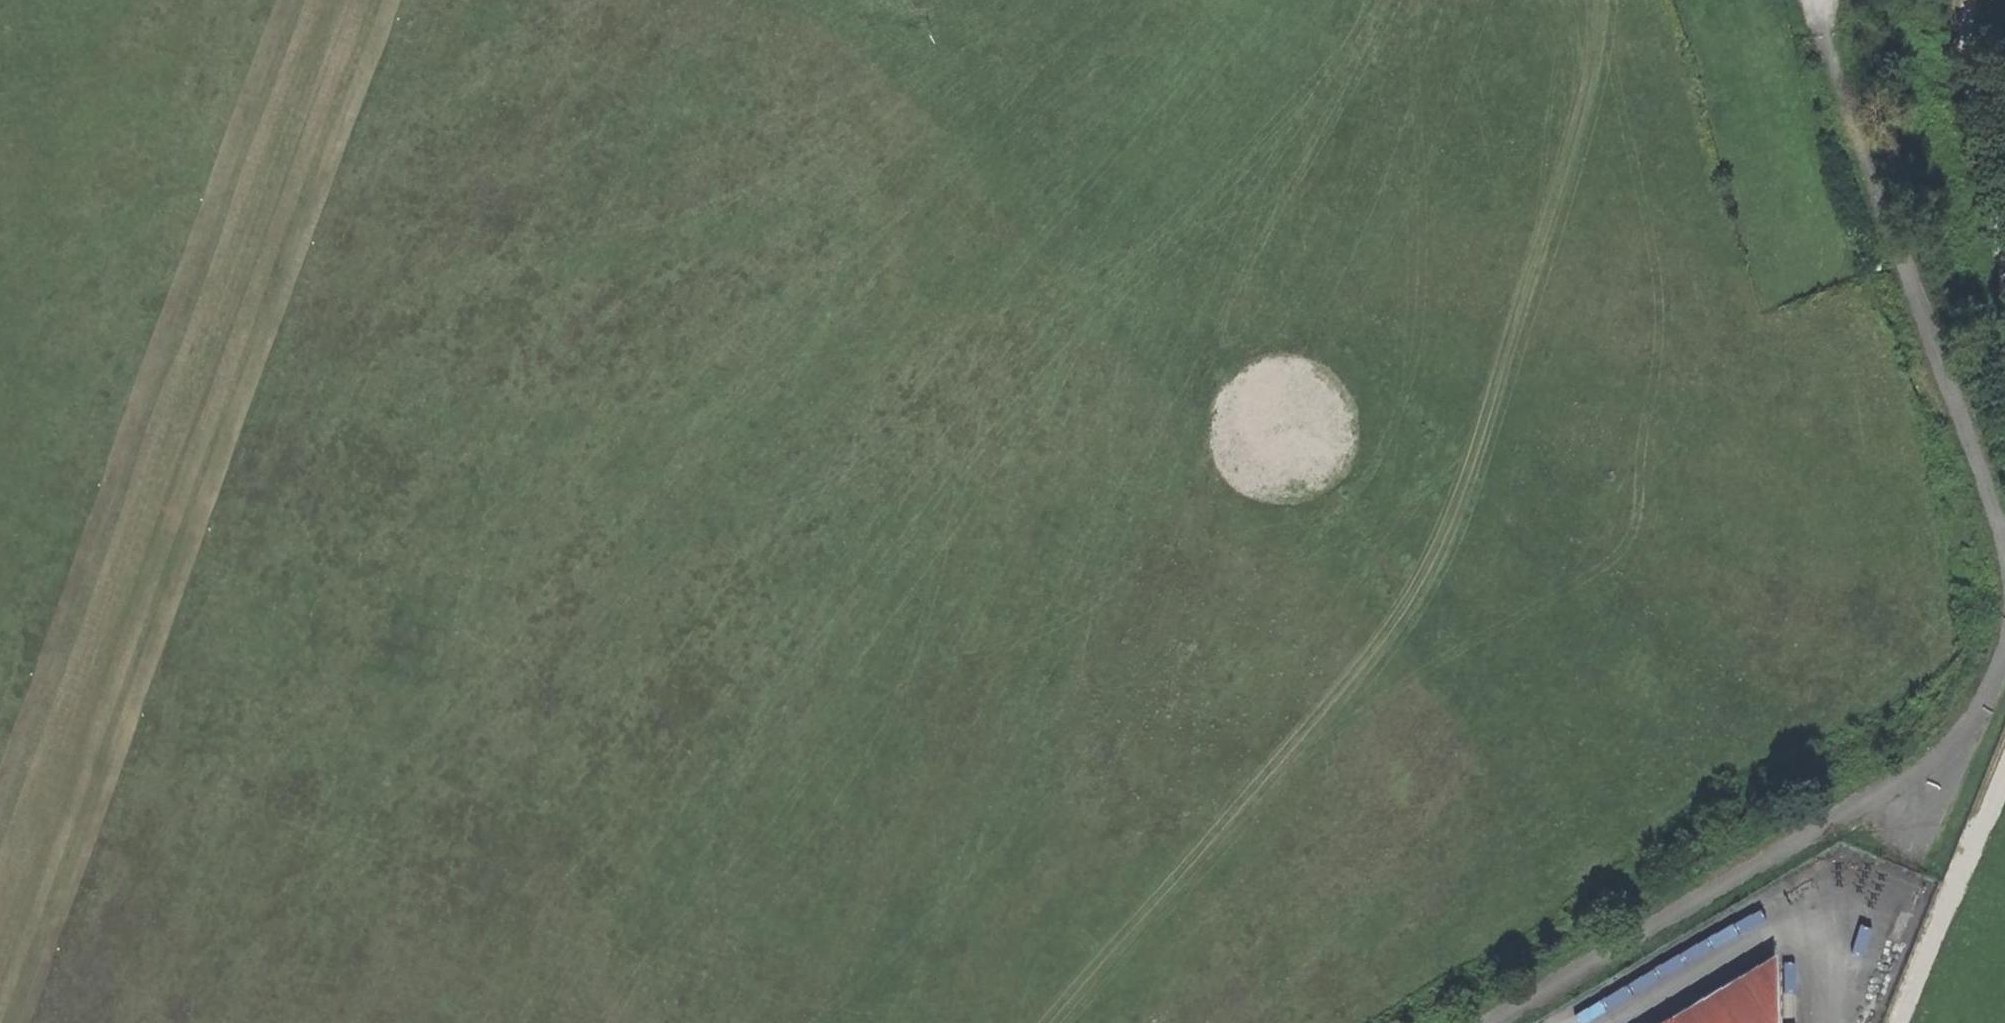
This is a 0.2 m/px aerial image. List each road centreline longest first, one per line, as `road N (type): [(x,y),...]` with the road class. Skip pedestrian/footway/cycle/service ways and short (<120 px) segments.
road 1 (unclassified): [(1491,1022),(1956,744),(2004,652)]
road 2 (unclassified): [(2004,536),(1826,54),(1821,0)]
road 3 (track): [(1967,0),(1963,17),(2004,291)]

